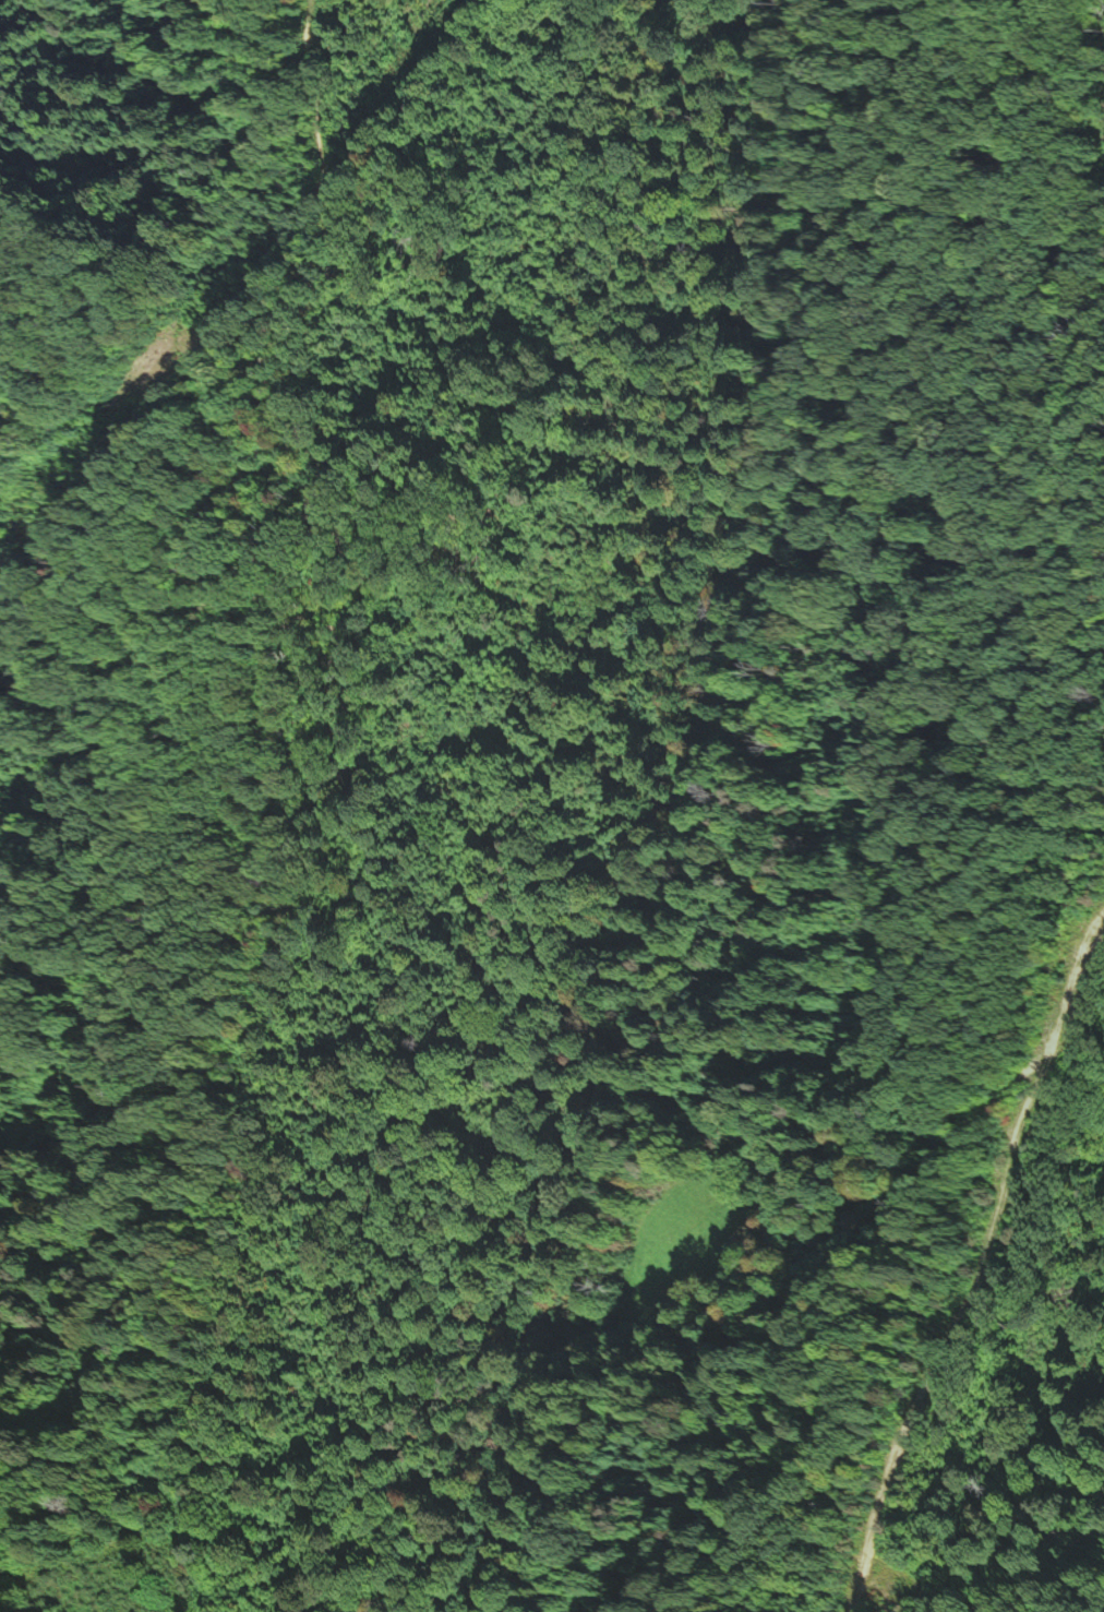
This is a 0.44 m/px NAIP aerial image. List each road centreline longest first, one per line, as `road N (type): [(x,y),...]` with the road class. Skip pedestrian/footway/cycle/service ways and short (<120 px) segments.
road 1 (residential): [(851,1611),(927,1397),(983,1295),(1025,1130),(1103,925)]

